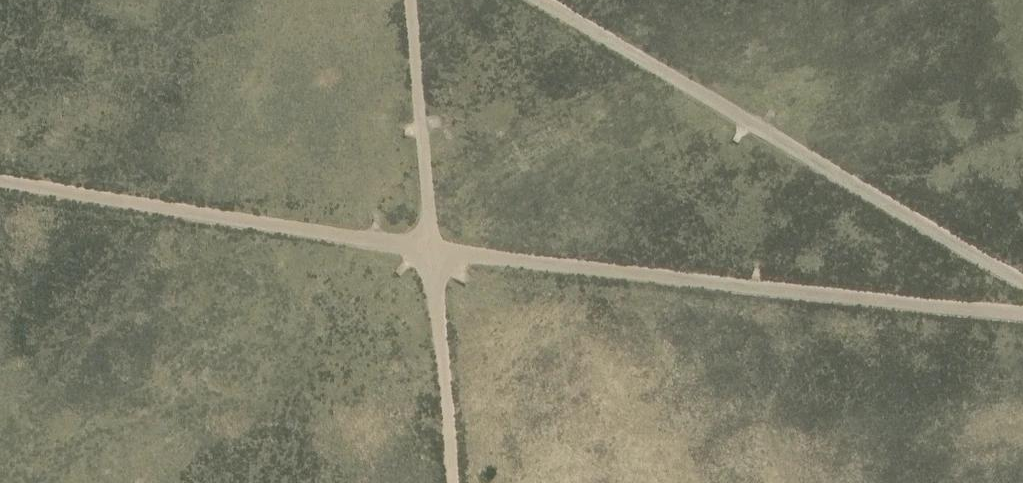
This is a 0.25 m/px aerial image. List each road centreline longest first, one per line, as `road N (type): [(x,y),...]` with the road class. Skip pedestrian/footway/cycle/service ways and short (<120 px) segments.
road 1 (track): [(0,181),(430,252),(1022,314)]
road 2 (track): [(539,0),(1022,281)]
road 3 (track): [(411,0),(453,482)]

